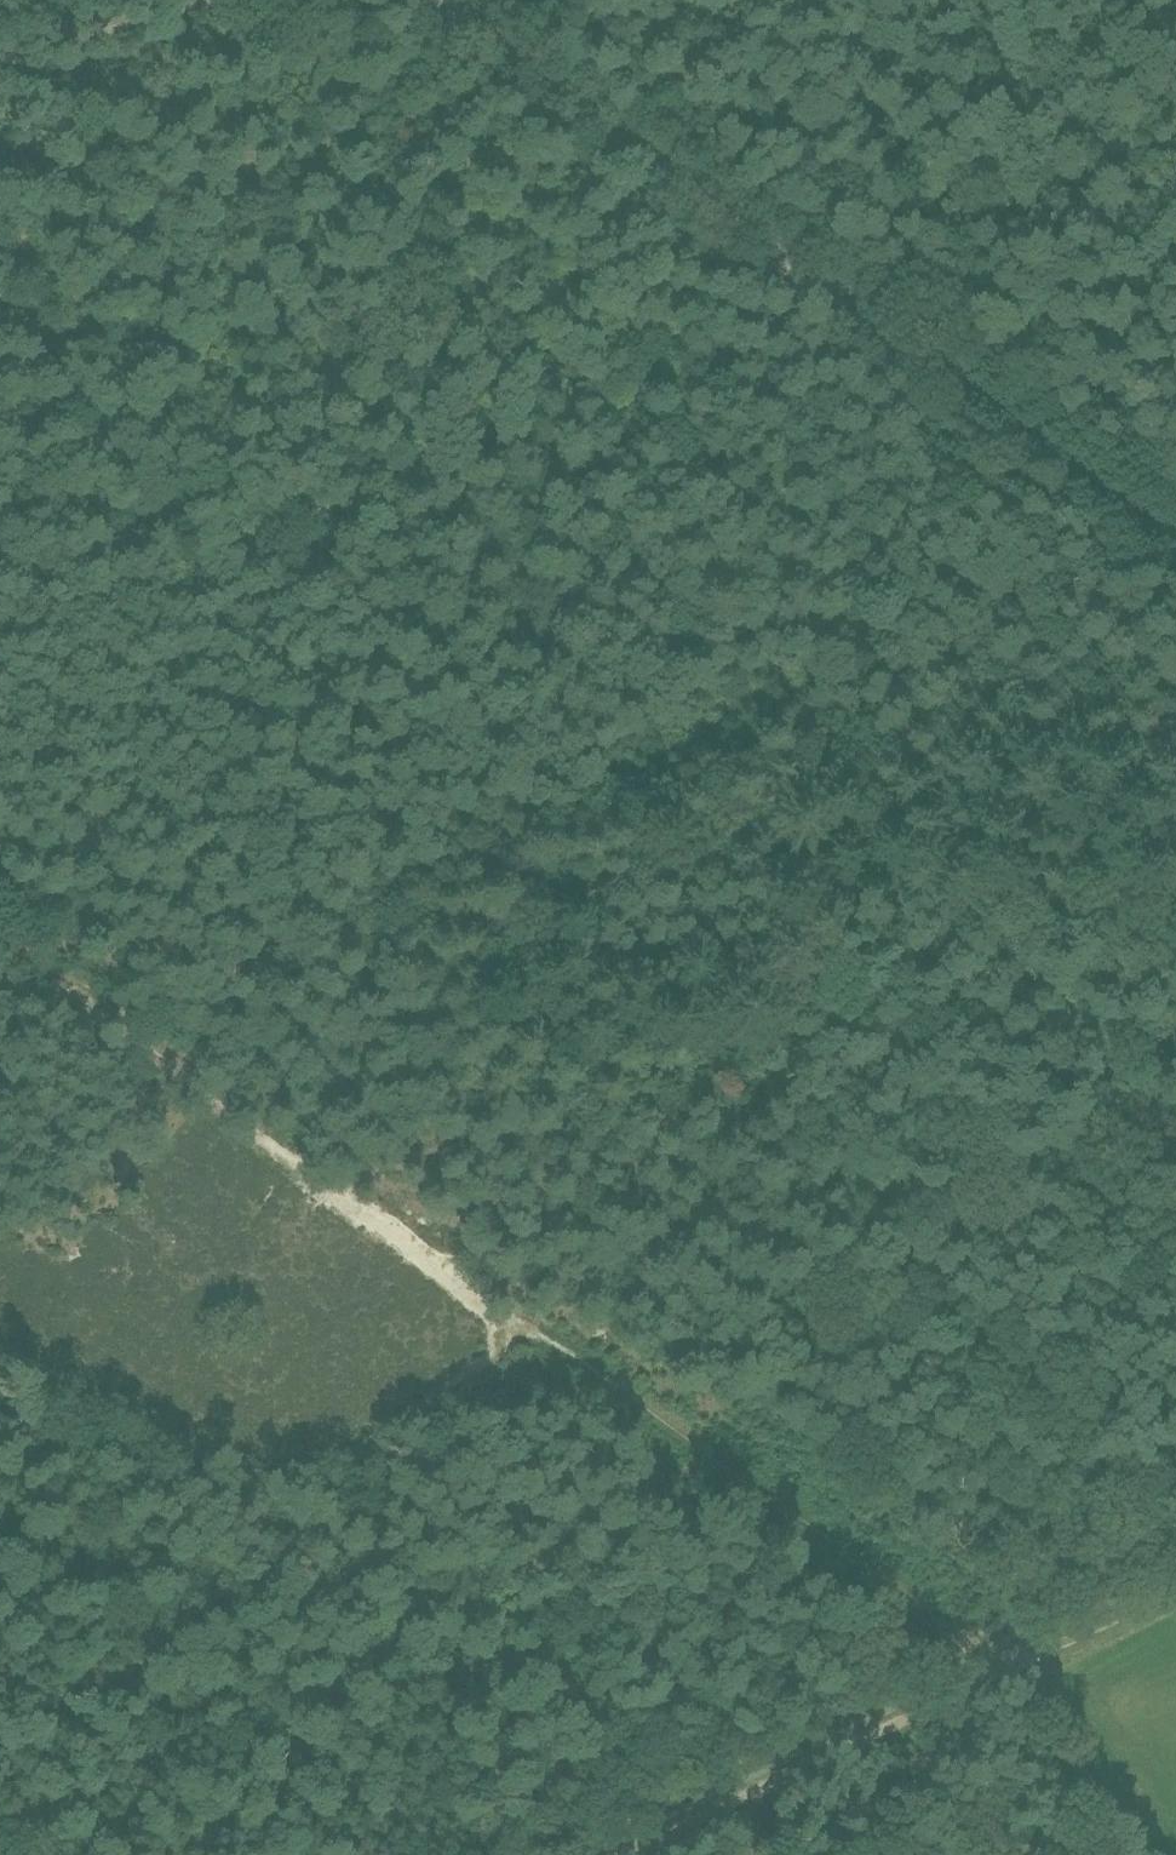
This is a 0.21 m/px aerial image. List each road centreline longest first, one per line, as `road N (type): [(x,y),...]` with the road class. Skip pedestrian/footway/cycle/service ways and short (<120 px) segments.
road 1 (unclassified): [(1175,540),(436,0)]
road 2 (track): [(631,1854),(1175,1590)]

